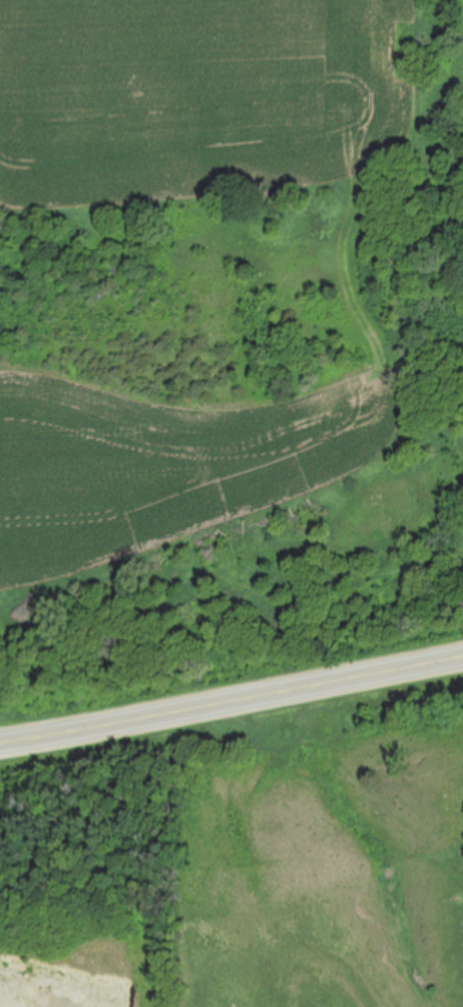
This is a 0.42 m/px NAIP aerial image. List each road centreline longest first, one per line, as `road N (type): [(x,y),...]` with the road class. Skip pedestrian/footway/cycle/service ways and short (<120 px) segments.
road 1 (trunk): [(0,742),(462,658)]

